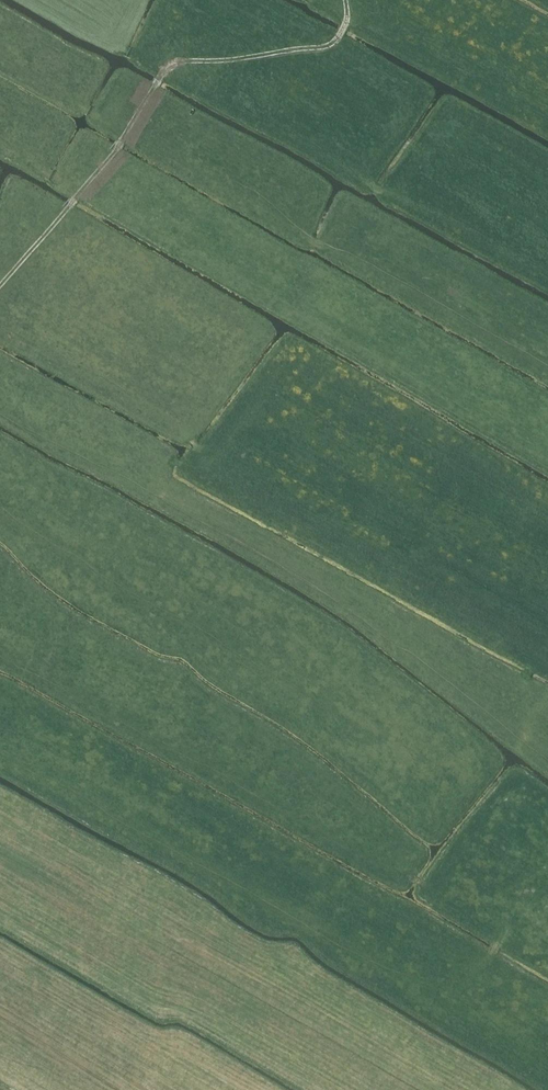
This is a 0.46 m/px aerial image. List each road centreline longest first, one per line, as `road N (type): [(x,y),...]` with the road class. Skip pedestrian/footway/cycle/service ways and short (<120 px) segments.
road 1 (track): [(163,72),(176,62),(327,46),(347,17),(345,0)]
road 2 (track): [(81,192),(163,72)]
road 3 (track): [(0,283),(81,192)]

